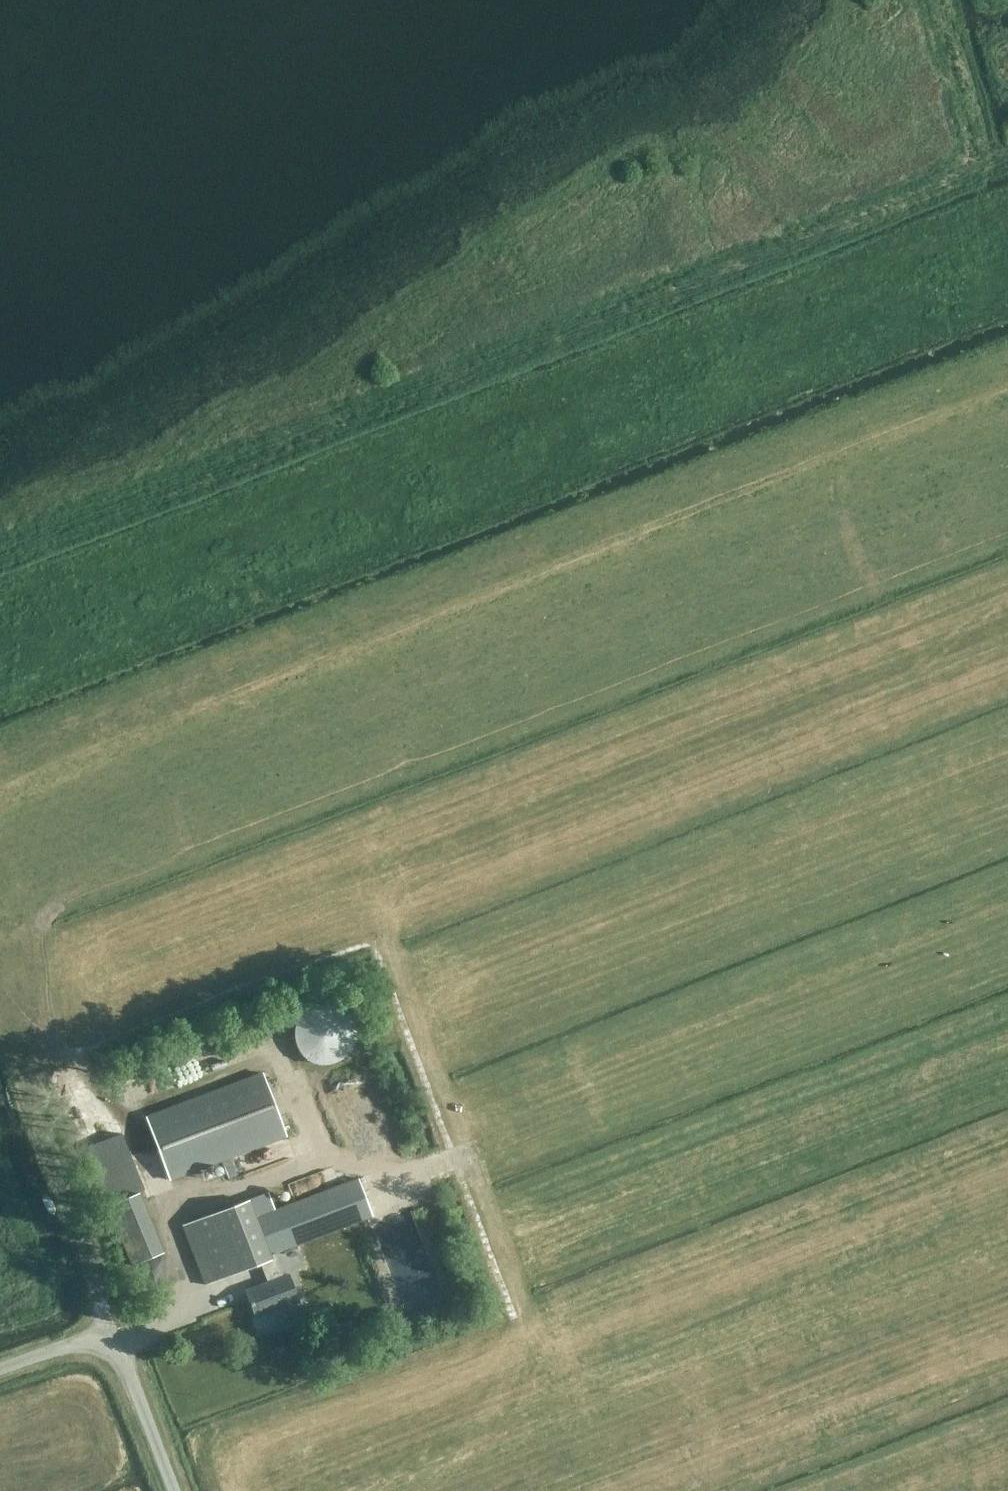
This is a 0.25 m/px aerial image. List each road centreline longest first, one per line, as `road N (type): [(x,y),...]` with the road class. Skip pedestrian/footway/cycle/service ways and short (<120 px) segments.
road 1 (unclassified): [(170,1490),(114,1342),(70,1344),(0,1368)]

